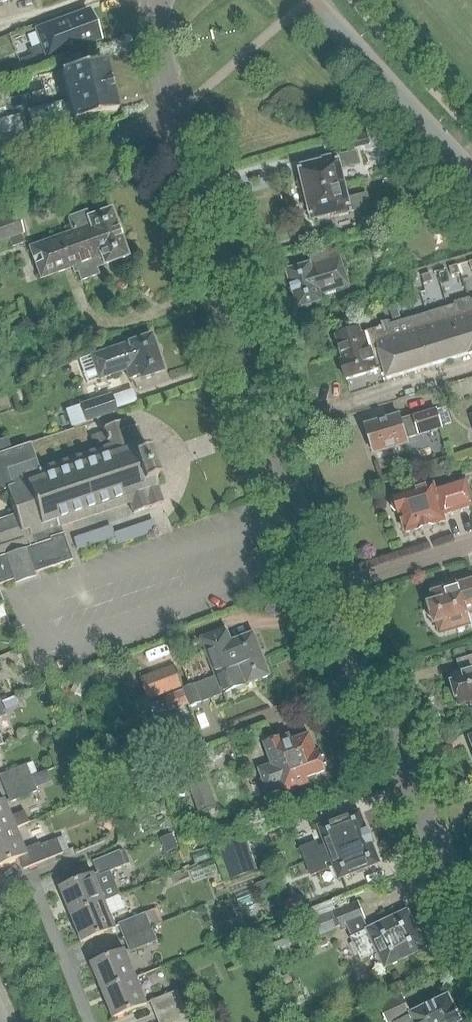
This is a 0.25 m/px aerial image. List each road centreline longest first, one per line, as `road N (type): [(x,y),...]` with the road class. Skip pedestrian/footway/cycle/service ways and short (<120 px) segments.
road 1 (tertiary): [(328,587),(176,114)]
road 2 (tertiary): [(471,905),(328,587)]
road 3 (tertiary): [(471,169),(314,0)]
road 4 (residential): [(0,180),(176,114)]
road 5 (residential): [(328,587),(471,543)]

